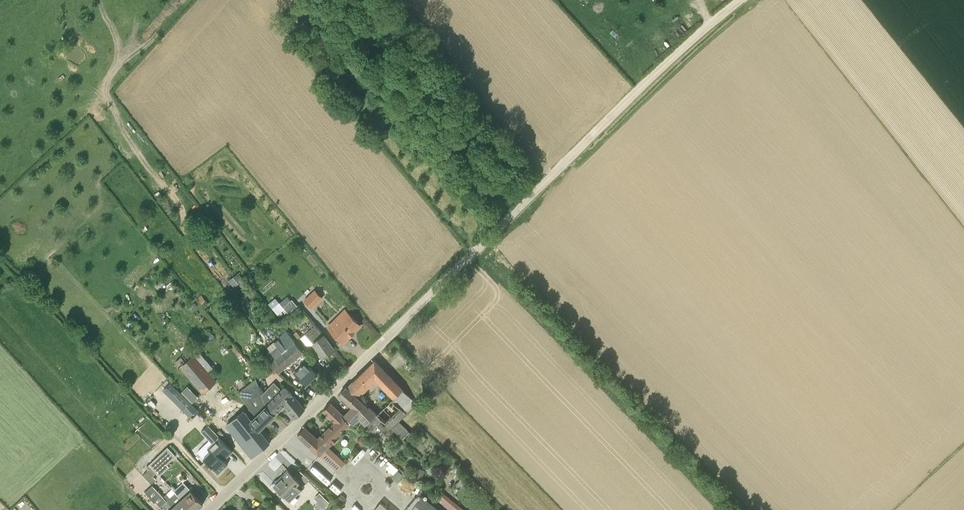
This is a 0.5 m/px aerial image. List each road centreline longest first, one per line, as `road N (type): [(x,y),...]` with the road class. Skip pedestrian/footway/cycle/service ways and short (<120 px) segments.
road 1 (unclassified): [(208,509),(740,0)]
road 2 (track): [(461,264),(704,509)]

